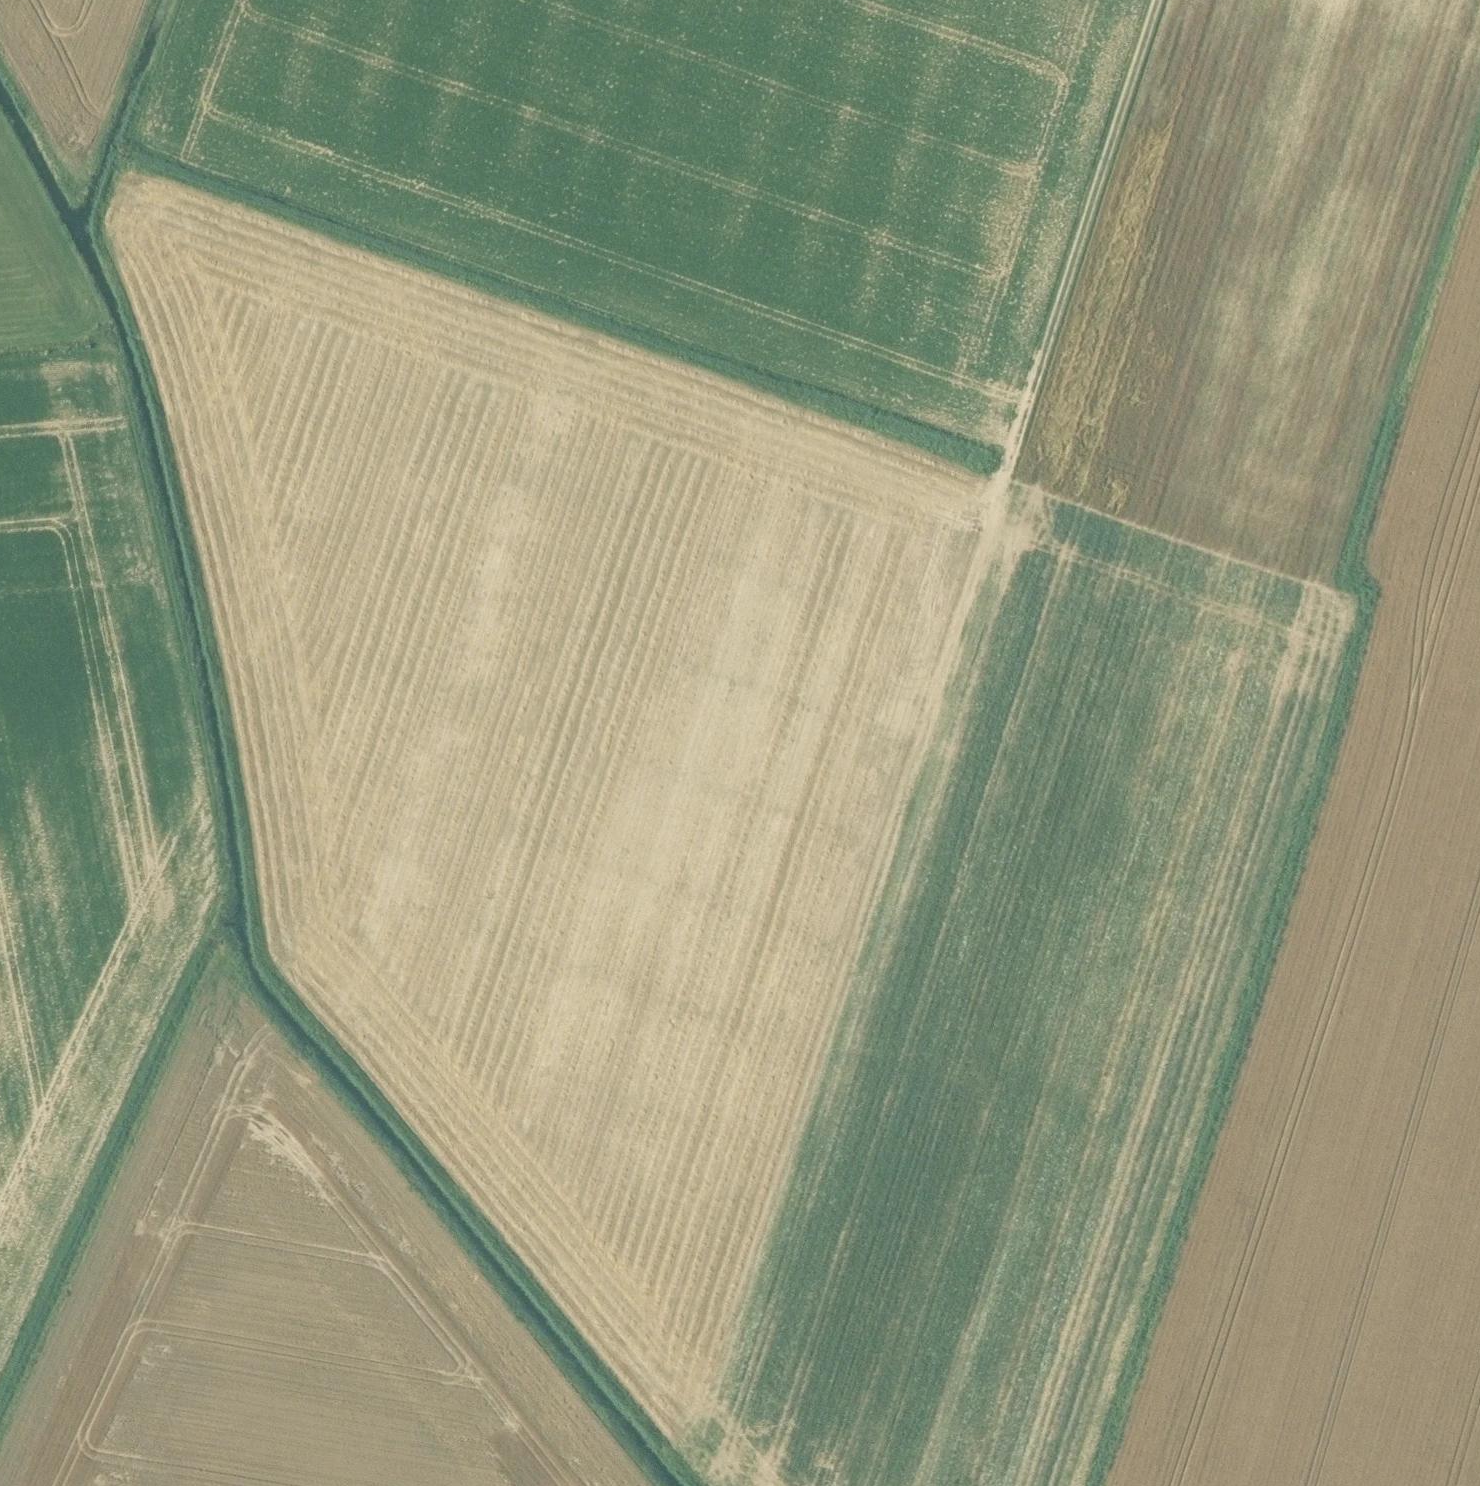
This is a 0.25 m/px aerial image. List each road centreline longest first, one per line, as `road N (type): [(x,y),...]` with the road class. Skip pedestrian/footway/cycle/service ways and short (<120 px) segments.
road 1 (track): [(25,0),(81,91),(109,106)]

